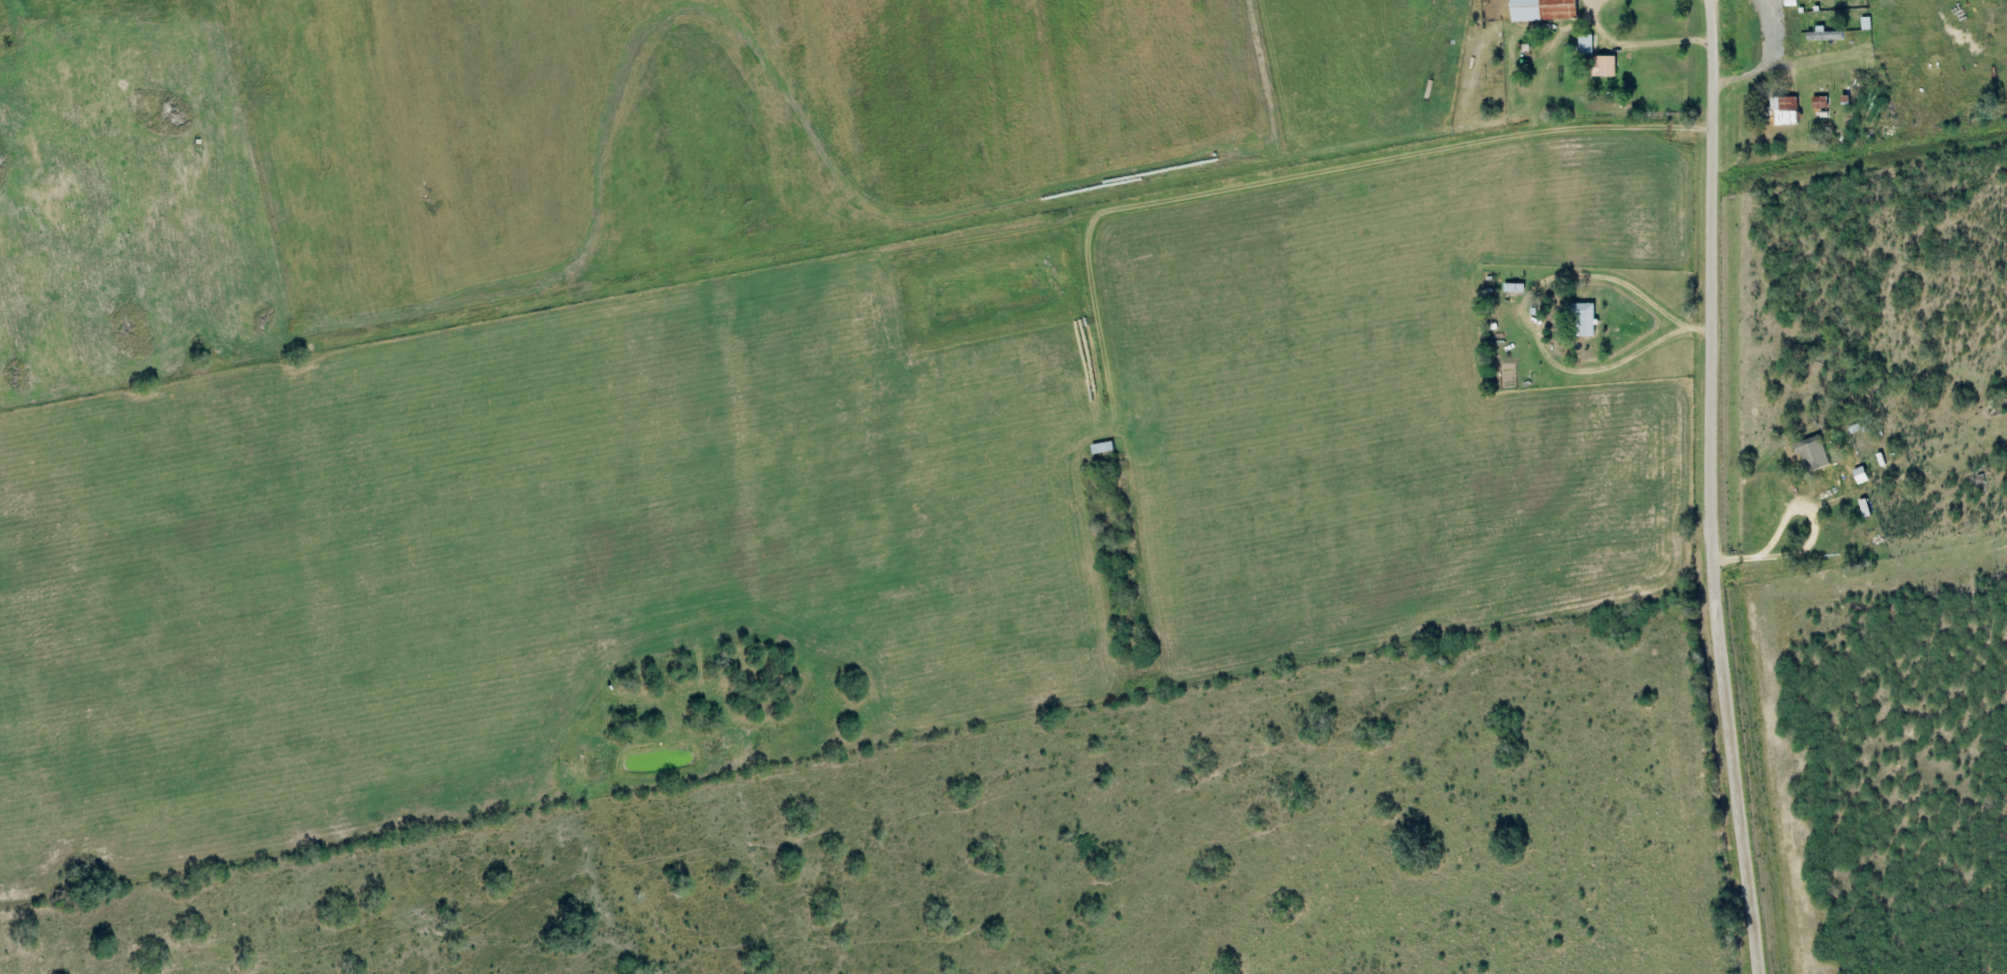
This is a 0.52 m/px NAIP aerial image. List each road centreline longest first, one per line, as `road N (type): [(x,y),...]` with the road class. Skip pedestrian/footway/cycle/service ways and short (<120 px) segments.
road 1 (residential): [(1764,973),(1719,555),(1714,0)]

